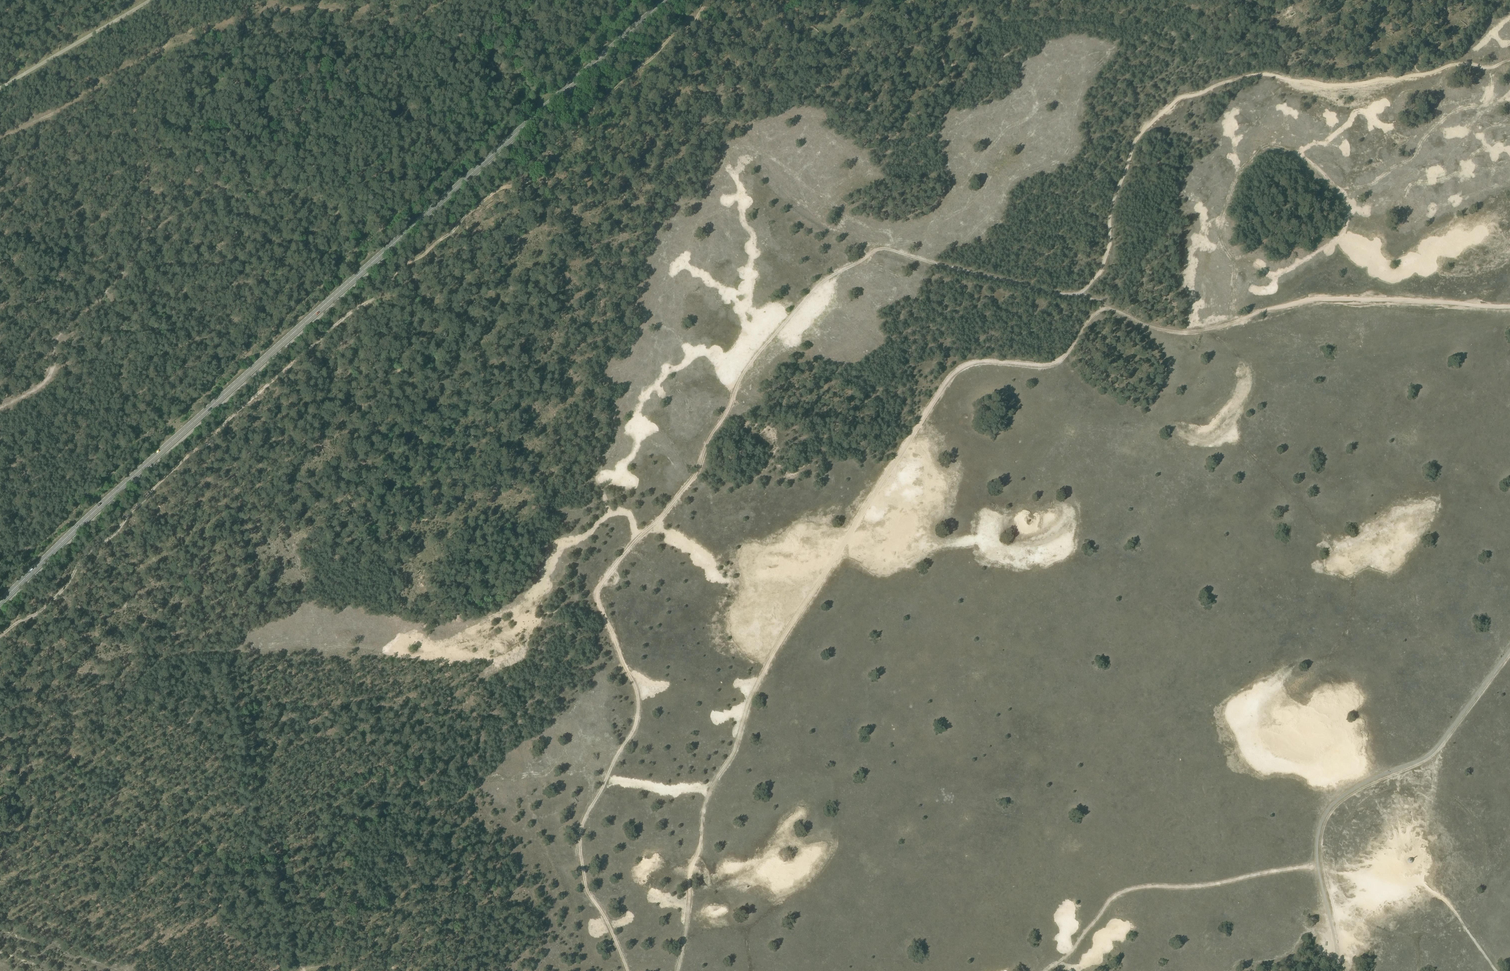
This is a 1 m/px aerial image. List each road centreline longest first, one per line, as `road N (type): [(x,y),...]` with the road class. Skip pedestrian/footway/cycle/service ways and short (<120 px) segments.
road 1 (track): [(625,970),(577,849),(608,767),(638,721),(639,691),(597,592),(685,489),(744,373),(814,287),(860,260),(868,244),(1072,295),(1105,263),(1112,203),(1134,145),(1179,96),(1262,74),(1340,86),(1452,63),(1509,62)]
road 2 (track): [(720,0),(187,455),(0,637)]
road 3 (primary): [(0,603),(665,0)]
road 4 (track): [(1044,970),(1129,886),(1208,884),(1318,865),(1421,883)]
road 5 (track): [(59,364),(63,330),(137,252),(147,182),(134,103),(170,36),(155,0)]
road 6 (unclassified): [(0,88),(151,0)]

